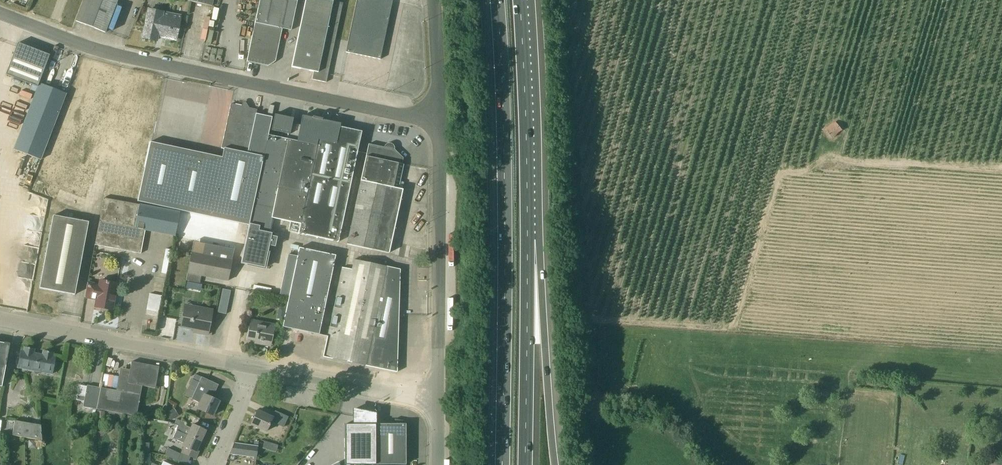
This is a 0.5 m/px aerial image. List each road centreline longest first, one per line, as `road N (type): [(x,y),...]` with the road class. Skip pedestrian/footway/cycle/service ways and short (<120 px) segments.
road 1 (motorway): [(498,0),(502,464)]
road 2 (unclassified): [(436,122),(119,58),(0,13)]
road 3 (unclassified): [(437,405),(436,122)]
road 4 (unclassified): [(252,369),(0,319)]
road 5 (motorway): [(527,241),(520,0)]
road 6 (motorway): [(558,464),(527,241)]
road 7 (motorway): [(525,464),(527,241)]
road 8 (unclassified): [(437,405),(252,369)]
road 9 (unclassified): [(436,122),(430,0)]

